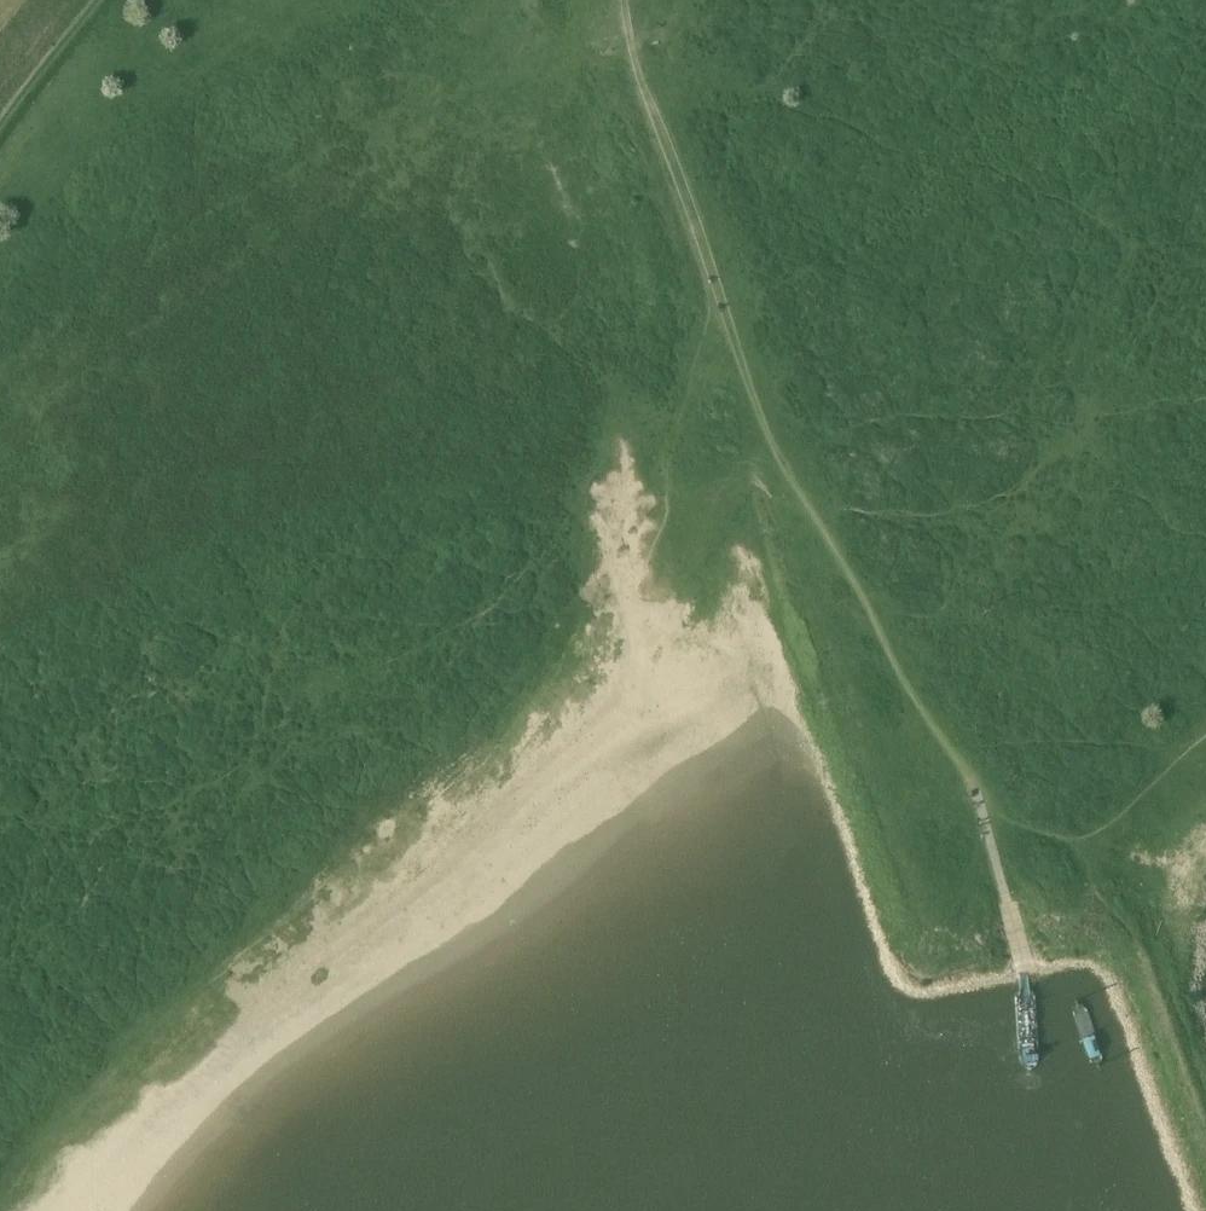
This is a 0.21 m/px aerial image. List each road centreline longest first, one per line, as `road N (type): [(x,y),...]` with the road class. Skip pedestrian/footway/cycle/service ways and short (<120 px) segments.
road 1 (track): [(975,793),(760,420),(625,0)]
road 2 (track): [(1023,963),(975,793)]

